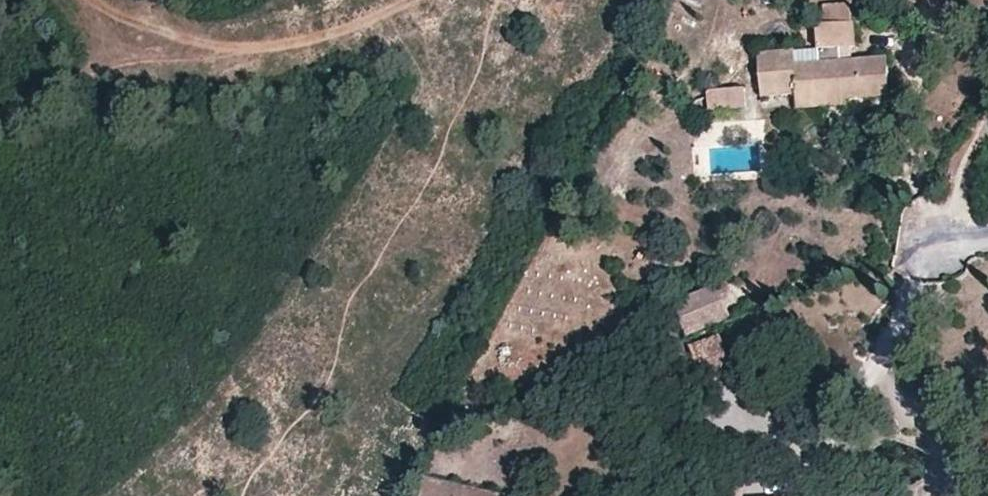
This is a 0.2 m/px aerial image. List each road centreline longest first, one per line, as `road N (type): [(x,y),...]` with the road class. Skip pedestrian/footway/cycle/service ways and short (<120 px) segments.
road 1 (track): [(415,0),(265,48),(190,41),(91,0)]
road 2 (track): [(0,114),(122,61),(265,48)]
road 3 (track): [(987,117),(956,188),(961,223),(946,241)]

